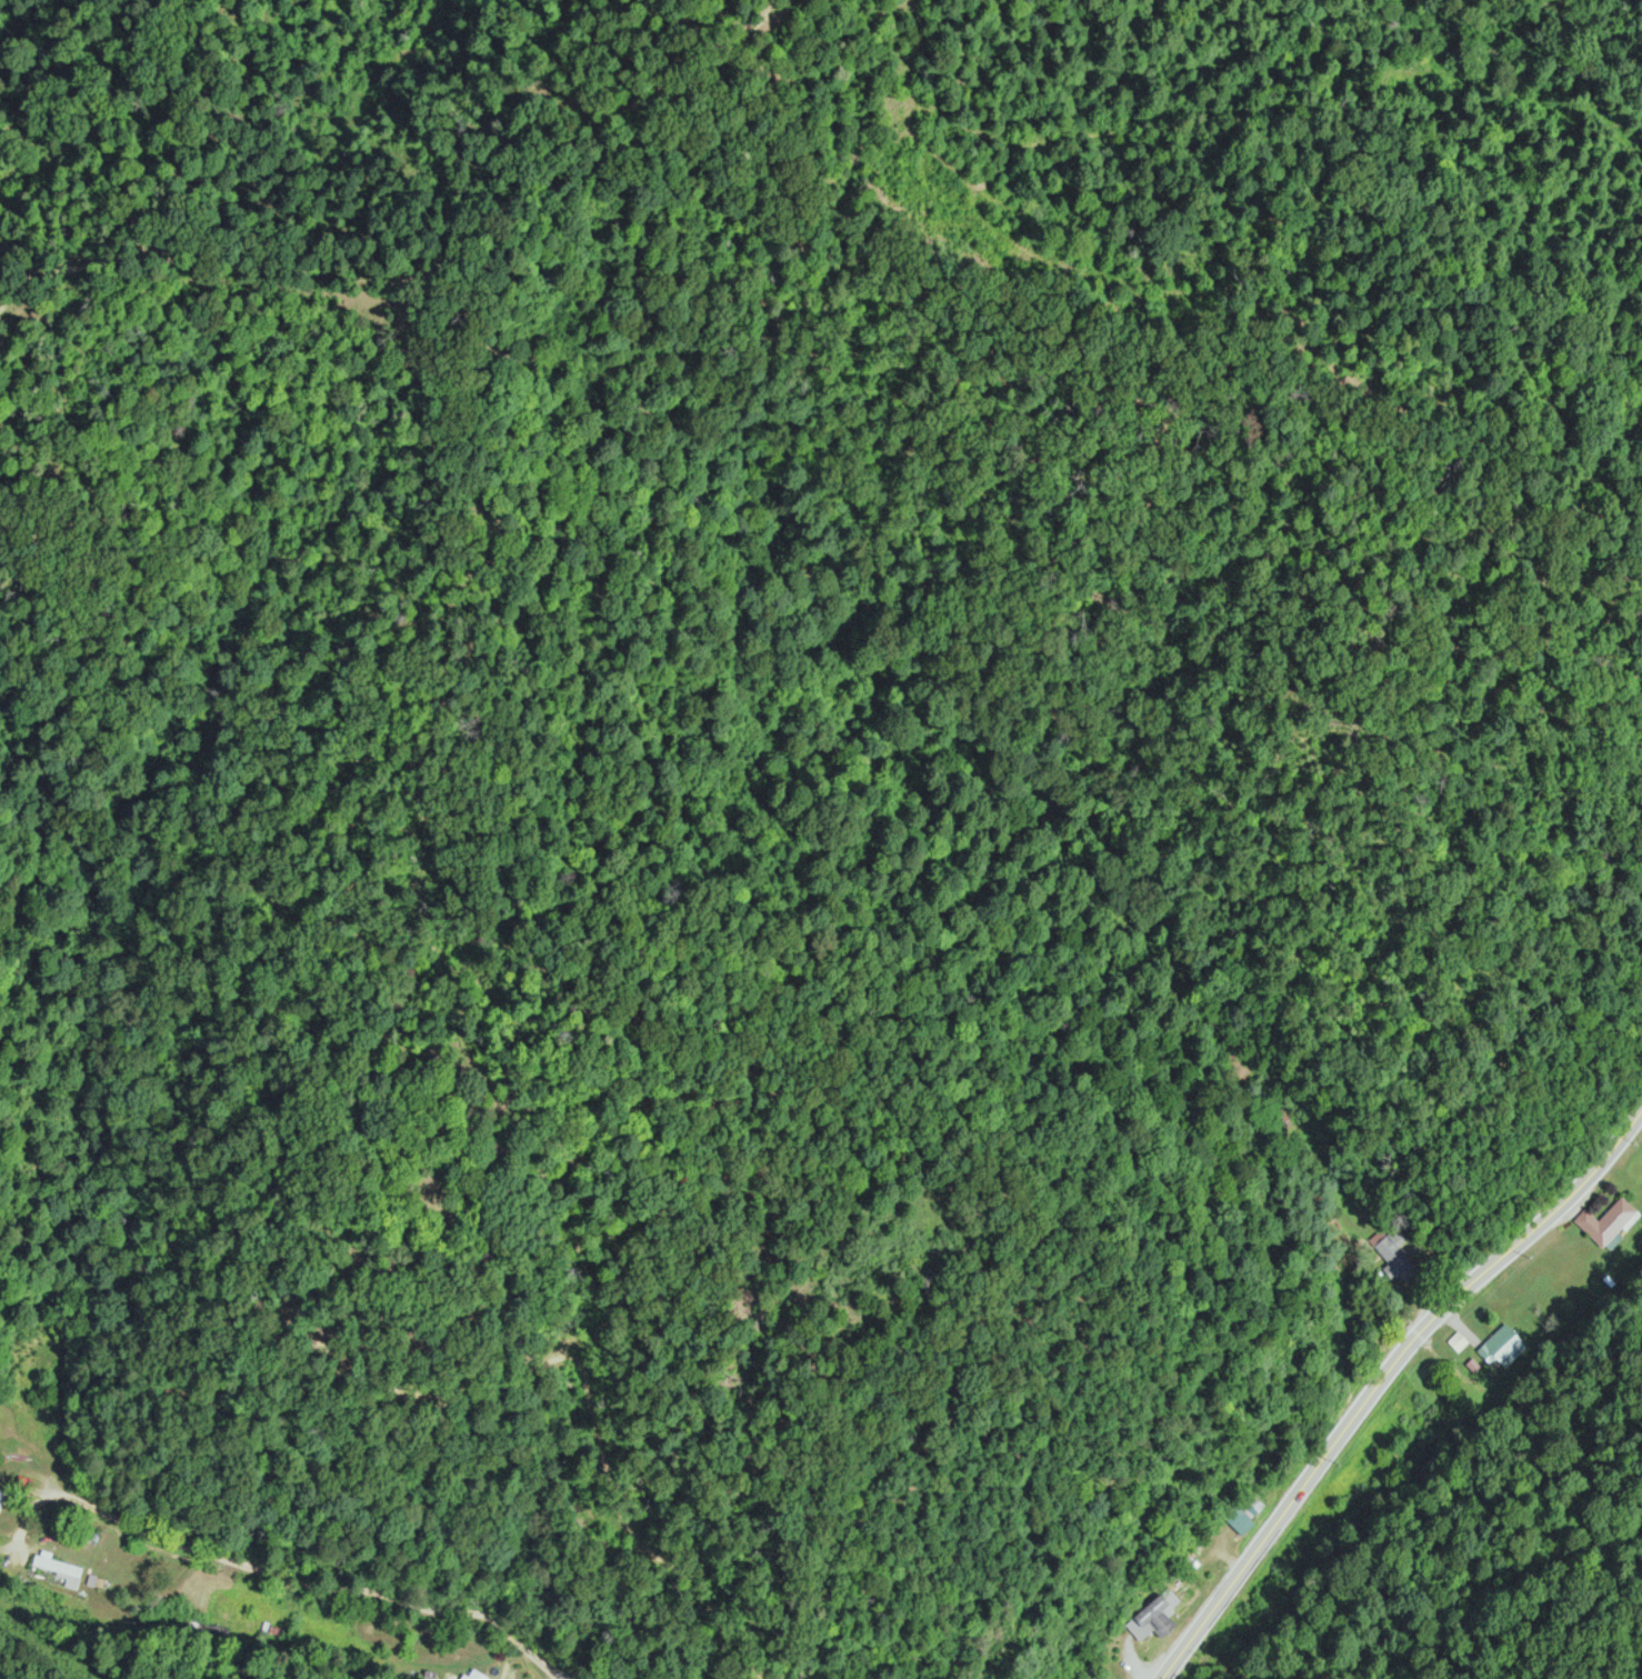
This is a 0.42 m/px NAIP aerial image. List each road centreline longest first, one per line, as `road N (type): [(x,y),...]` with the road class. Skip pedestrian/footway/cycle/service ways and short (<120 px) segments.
road 1 (primary): [(1164,1678),(1418,1340),(1588,1181),(1641,1114)]

